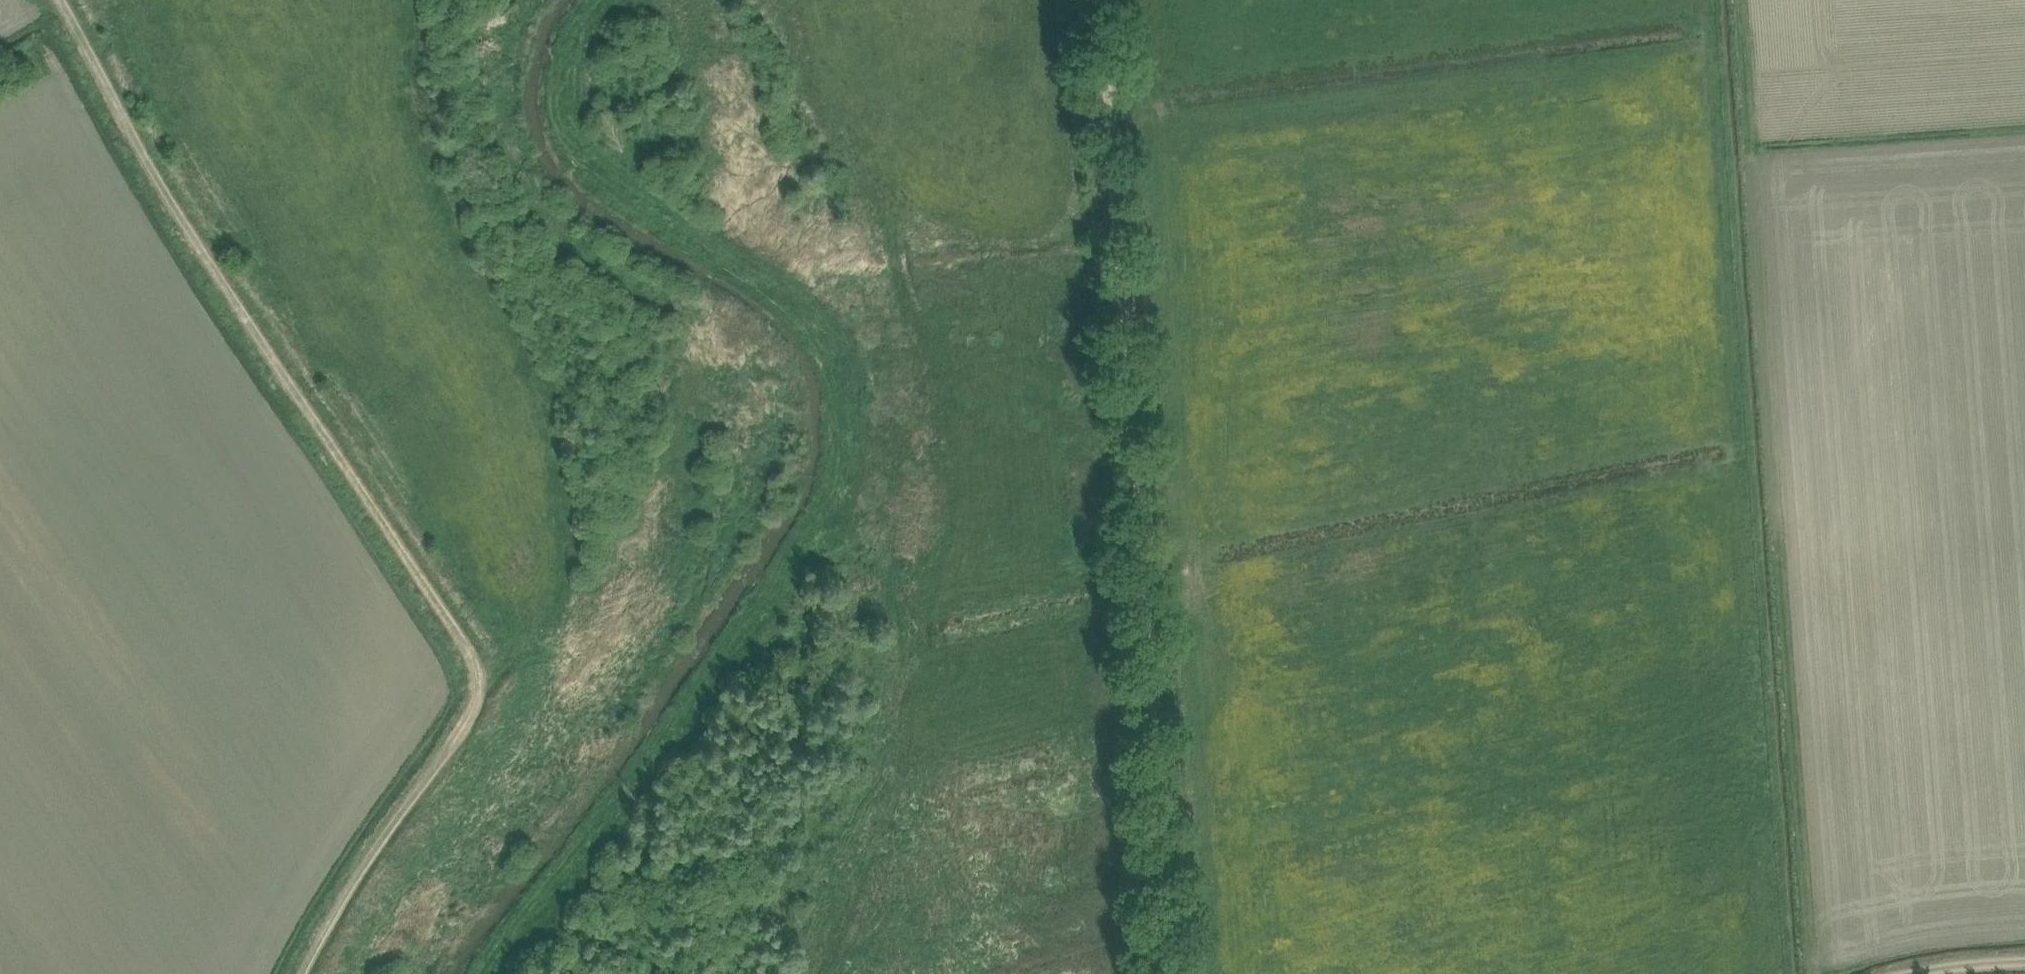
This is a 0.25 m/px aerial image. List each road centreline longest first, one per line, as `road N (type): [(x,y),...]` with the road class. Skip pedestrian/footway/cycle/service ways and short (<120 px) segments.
road 1 (track): [(304,973),(321,937),(478,705),(474,648),(179,214),(64,0)]
road 2 (track): [(1118,0),(1184,973)]

